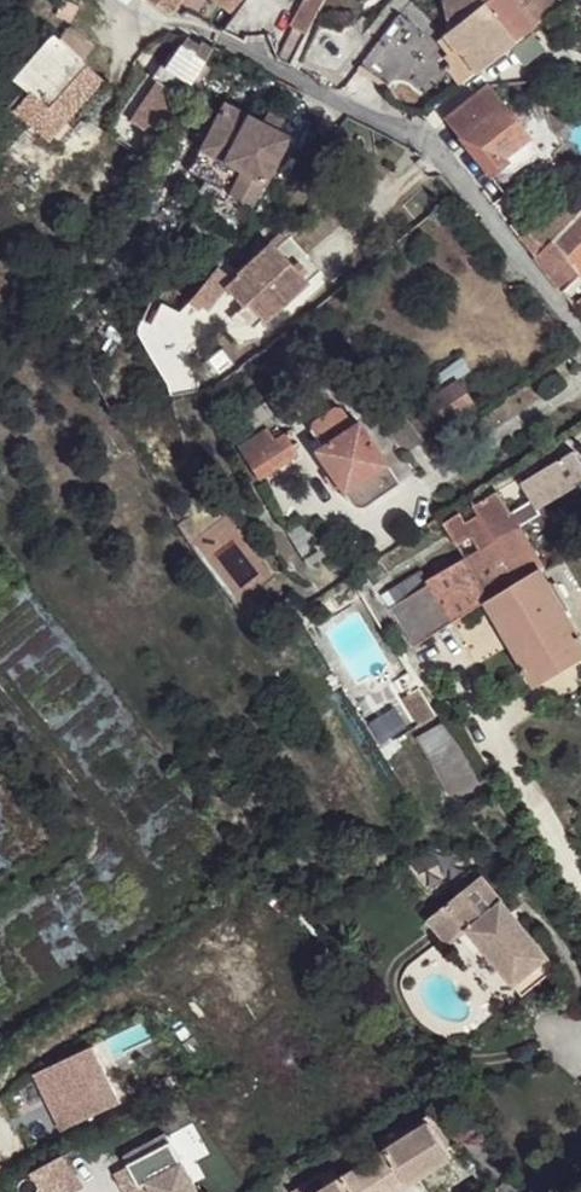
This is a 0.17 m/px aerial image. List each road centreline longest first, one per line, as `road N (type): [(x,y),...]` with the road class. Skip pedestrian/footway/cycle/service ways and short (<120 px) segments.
road 1 (residential): [(229,47),(428,150),(580,341)]

